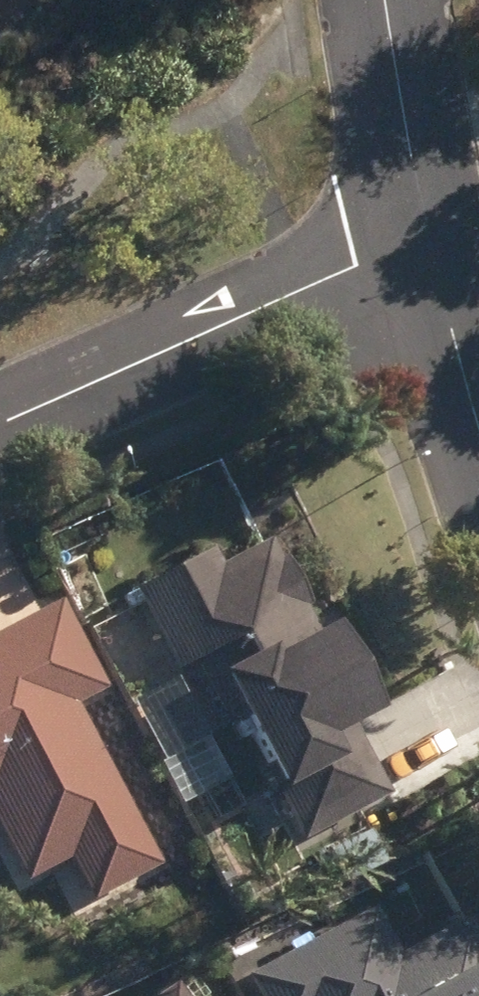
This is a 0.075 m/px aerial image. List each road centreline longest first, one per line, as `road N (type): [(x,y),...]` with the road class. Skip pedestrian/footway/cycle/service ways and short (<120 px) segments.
road 1 (residential): [(0,420),(354,269),(429,260)]
road 2 (residential): [(388,0),(429,260)]
road 3 (residential): [(429,260),(478,427)]

